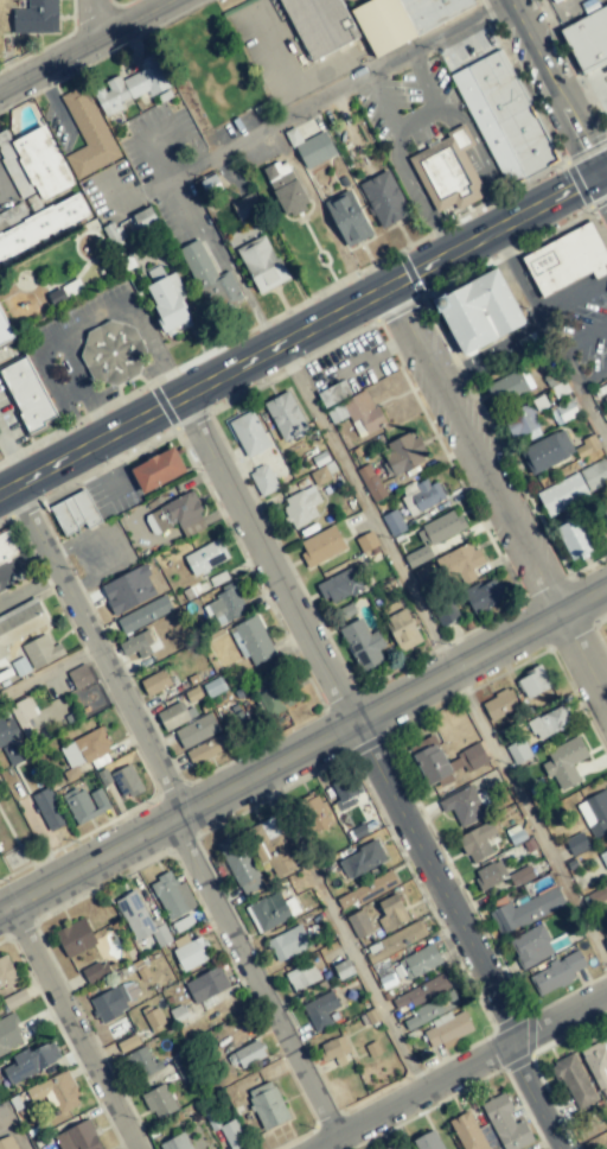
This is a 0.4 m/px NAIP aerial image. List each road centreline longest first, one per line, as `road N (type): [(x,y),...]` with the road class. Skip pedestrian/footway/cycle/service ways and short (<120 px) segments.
road 1 (residential): [(190,394),(530,1037)]
road 2 (residential): [(606,590),(0,914)]
road 3 (primary): [(598,176),(0,492)]
road 4 (residential): [(389,288),(606,699)]
road 5 (residential): [(512,6),(108,216)]
road 6 (residential): [(18,482),(193,811)]
road 7 (residential): [(179,819),(349,1138)]
road 8 (residential): [(606,997),(329,1148)]
road 9 (residential): [(15,906),(145,1148)]
road 10 (residential): [(598,176),(509,0)]
road 11 (residential): [(166,0),(0,89)]

